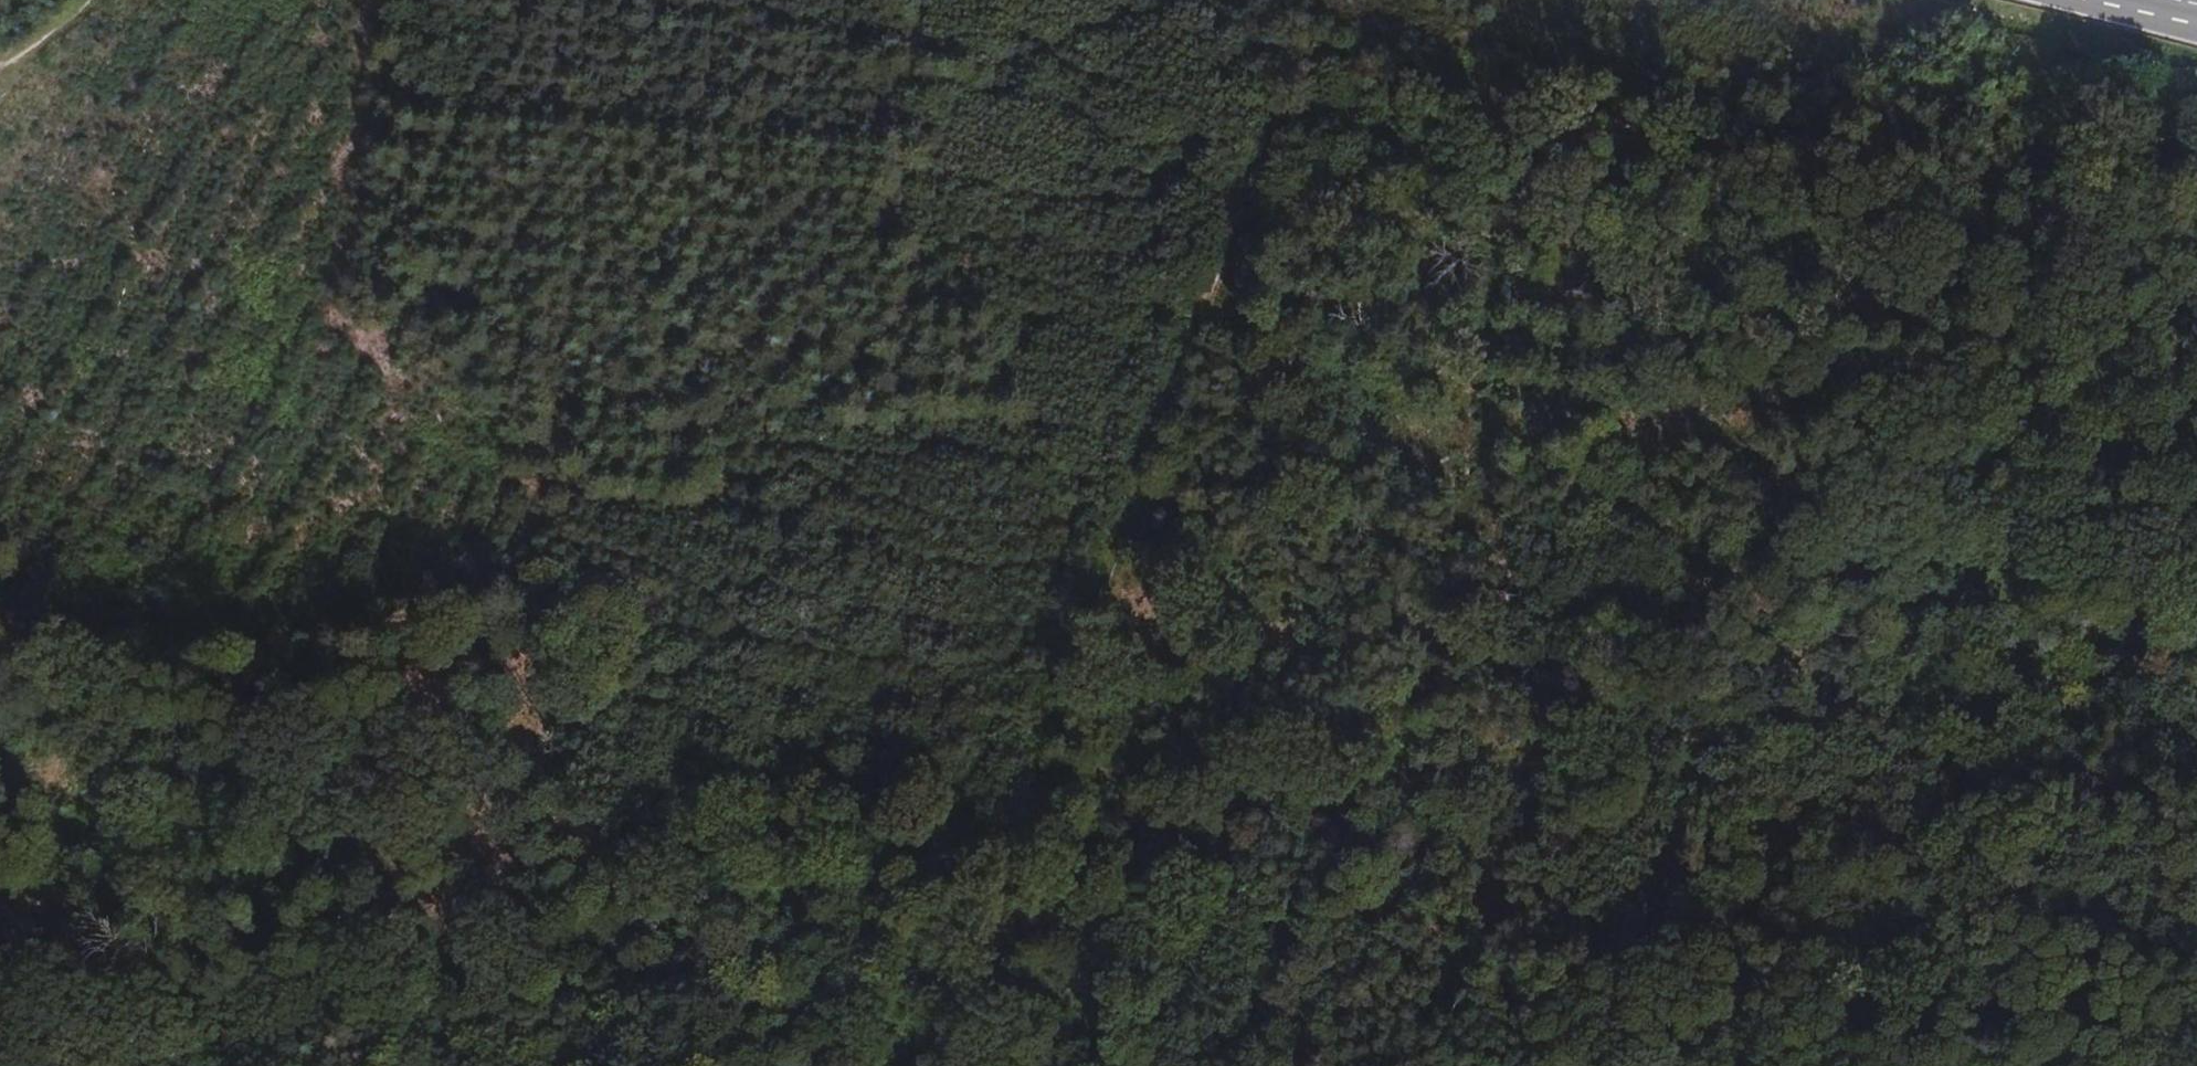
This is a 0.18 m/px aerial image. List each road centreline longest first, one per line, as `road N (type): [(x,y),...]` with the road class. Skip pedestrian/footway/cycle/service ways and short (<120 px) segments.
road 1 (track): [(13,1065),(928,855),(1026,819)]
road 2 (track): [(764,1065),(928,855)]

